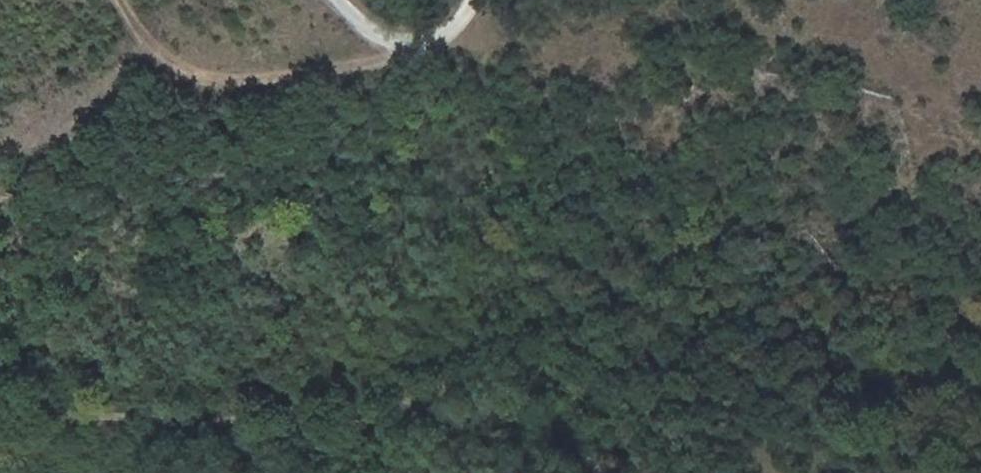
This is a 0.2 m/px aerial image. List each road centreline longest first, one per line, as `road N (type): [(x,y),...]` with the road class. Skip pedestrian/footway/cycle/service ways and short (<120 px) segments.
road 1 (track): [(0,414),(326,421),(419,392),(532,340),(752,323),(980,325)]
road 2 (track): [(114,0),(139,36),(190,79),(254,87),(377,66),(416,47)]
road 3 (track): [(325,0),(357,38),(416,47),(461,17),(470,0)]

